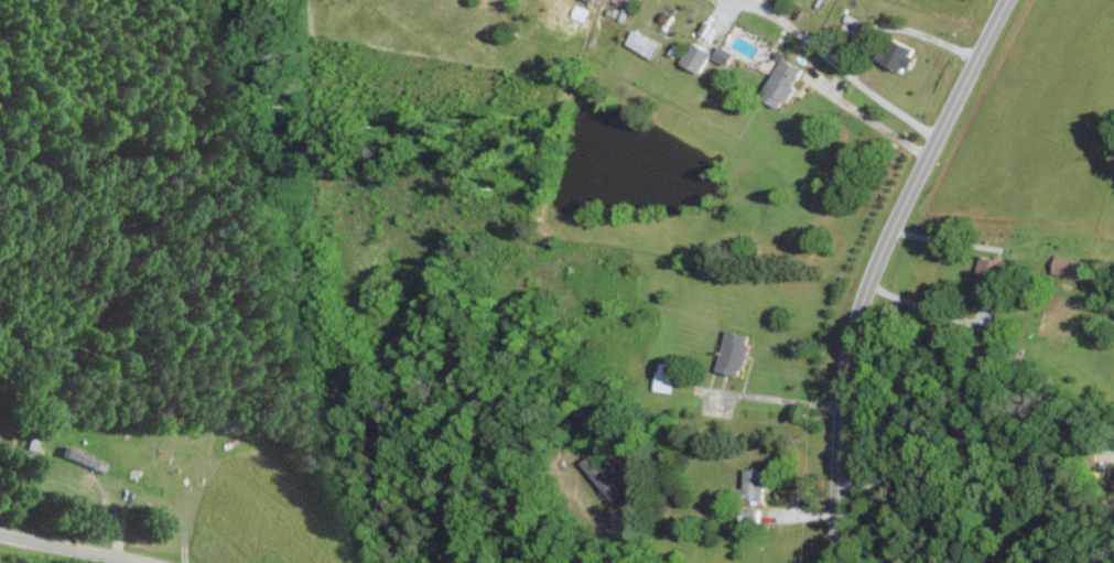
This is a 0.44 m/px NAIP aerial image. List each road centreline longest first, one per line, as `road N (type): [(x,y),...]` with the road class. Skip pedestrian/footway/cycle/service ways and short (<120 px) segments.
road 1 (residential): [(833,562),(842,381),(863,292),(1006,0)]
road 2 (residential): [(144,562),(0,534)]

